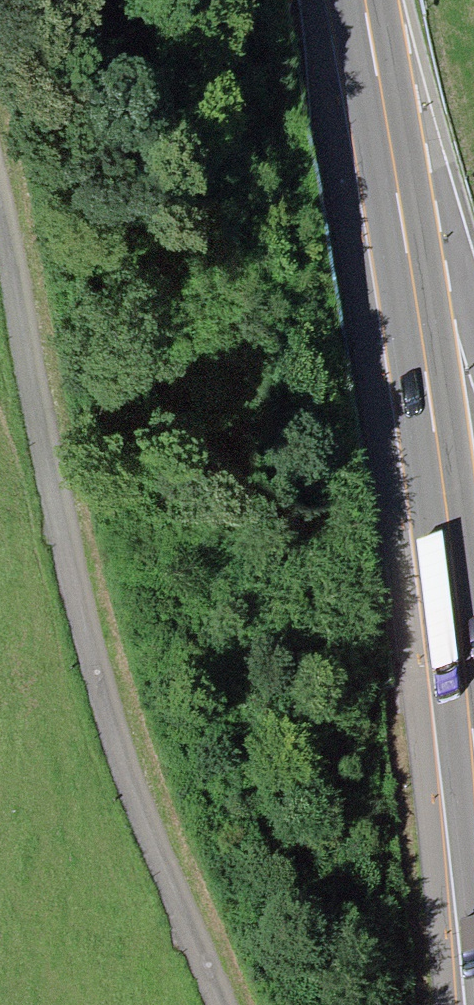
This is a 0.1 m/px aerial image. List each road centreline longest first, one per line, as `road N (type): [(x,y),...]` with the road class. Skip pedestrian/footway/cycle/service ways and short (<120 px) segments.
road 1 (motorway): [(356,0),(473,761)]
road 2 (track): [(209,1004),(123,772),(0,338)]

